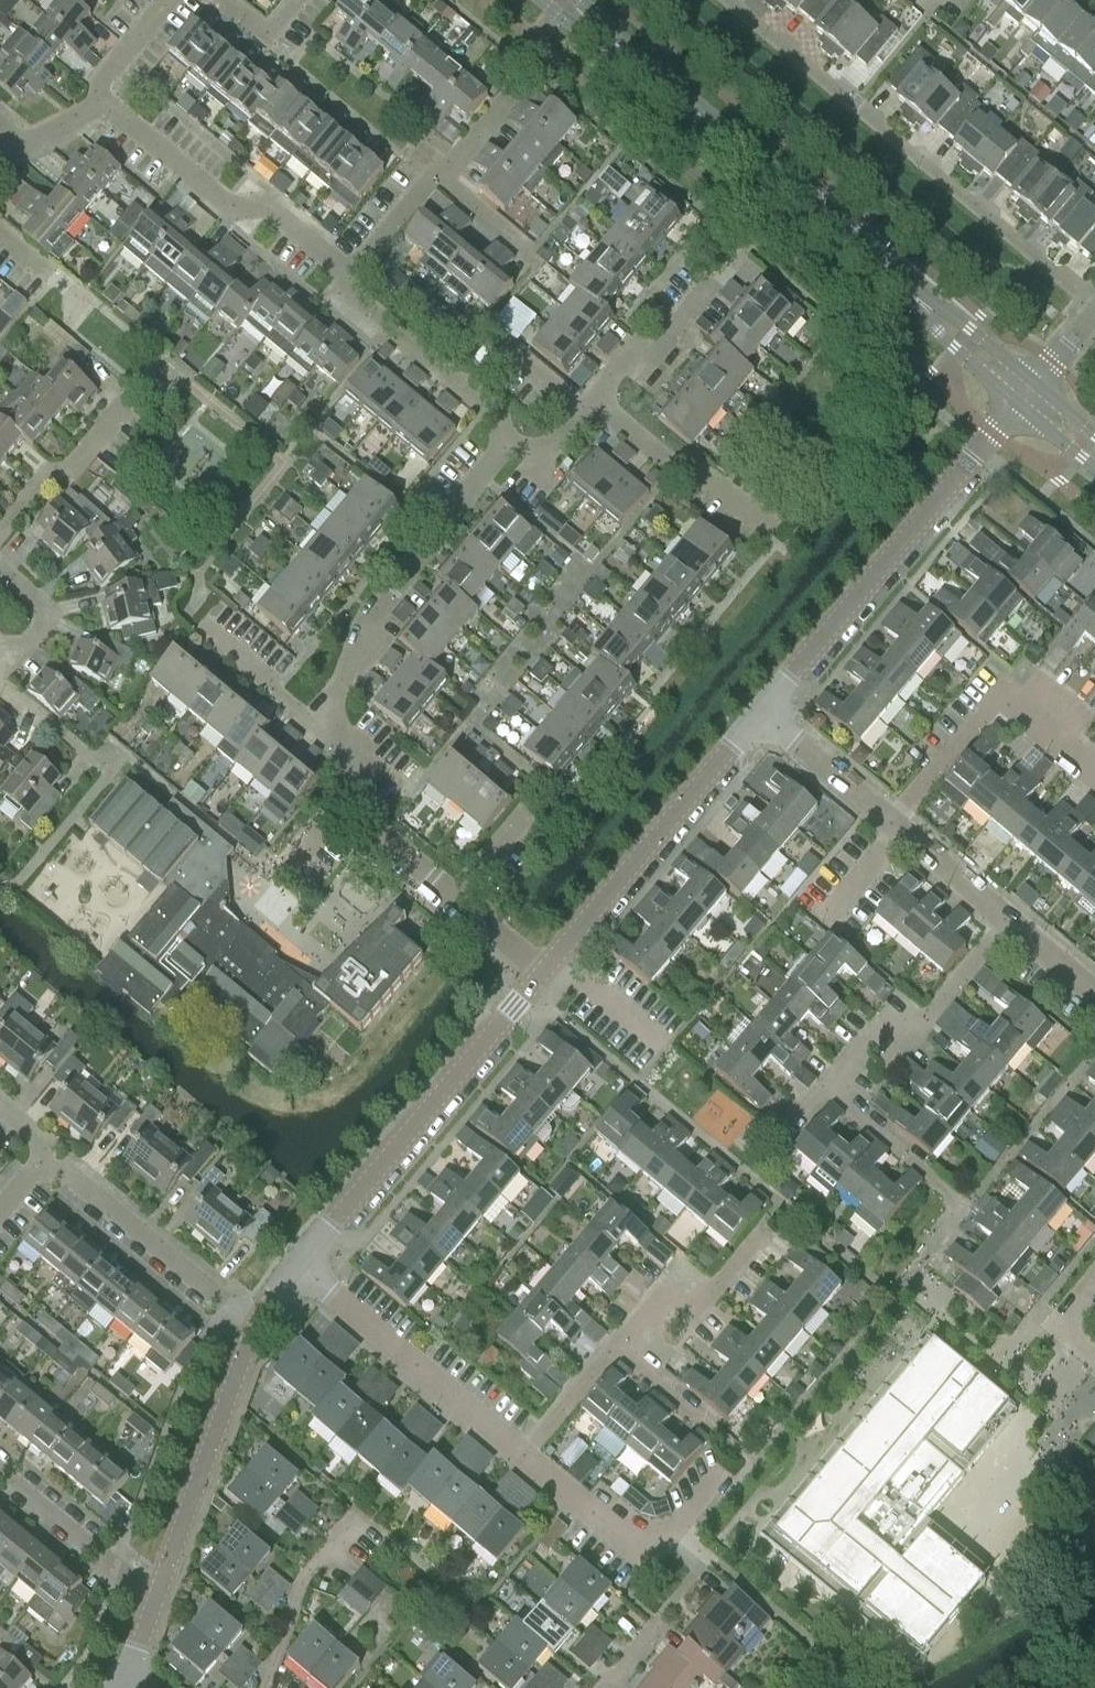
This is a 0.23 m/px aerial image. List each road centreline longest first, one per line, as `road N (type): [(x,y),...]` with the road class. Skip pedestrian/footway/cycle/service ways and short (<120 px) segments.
road 1 (tertiary): [(1027,392),(558,0)]
road 2 (residential): [(1094,306),(724,0)]
road 3 (residential): [(758,720),(1027,392)]
road 4 (residential): [(294,1270),(543,970)]
road 5 (residential): [(332,730),(369,633),(483,485),(504,441)]
road 6 (residential): [(543,970),(758,720)]
road 7 (residential): [(352,280),(262,204),(233,205),(100,101)]
road 8 (residential): [(1094,781),(991,699),(888,827)]
road 9 (residential): [(294,1270),(522,1456)]
road 10 (residential): [(828,1090),(968,1210),(907,1288)]
road 11 (residential): [(159,1586),(254,1319)]
road 12 (residential): [(522,1456),(648,1560),(722,1476)]
road 13 (residential): [(254,1319),(49,1149)]
road 14 (residential): [(828,1090),(885,1024),(931,1016),(1007,923)]
road 15 (residential): [(504,441),(496,415),(351,298),(352,280)]
road 16 (residential): [(771,535),(599,399)]
road 17 (residential): [(263,1687),(310,1562),(365,1507)]
road 18 (residential): [(159,1586),(116,1568),(0,1471)]
road 19 (residential): [(614,1346),(719,1295),(772,1238)]
road 20 (residential): [(599,399),(624,369),(657,353),(728,269)]
road 21 (residential): [(0,530),(50,472),(72,468),(121,400)]
road 22 (residential): [(332,730),(195,624)]
road 23 (residential): [(888,827),(758,720)]
road 24 (residential): [(1007,923),(888,827)]
road 25 (residential): [(457,899),(549,788)]
road 26 (residential): [(522,1456),(614,1346)]
road 27 (residential): [(723,1436),(614,1346)]
road 28 (residential): [(442,178),(525,65)]
road 29 (residential): [(457,899),(380,830),(372,795)]
road 30 (residential): [(11,661),(53,612),(0,564)]
road 31 (residential): [(352,280),(442,178)]
road 32 (residential): [(584,417),(479,334)]
road 33 (residential): [(100,101),(103,77),(172,0)]
road 34 (residential): [(1094,1282),(1052,1333),(1094,1370)]

